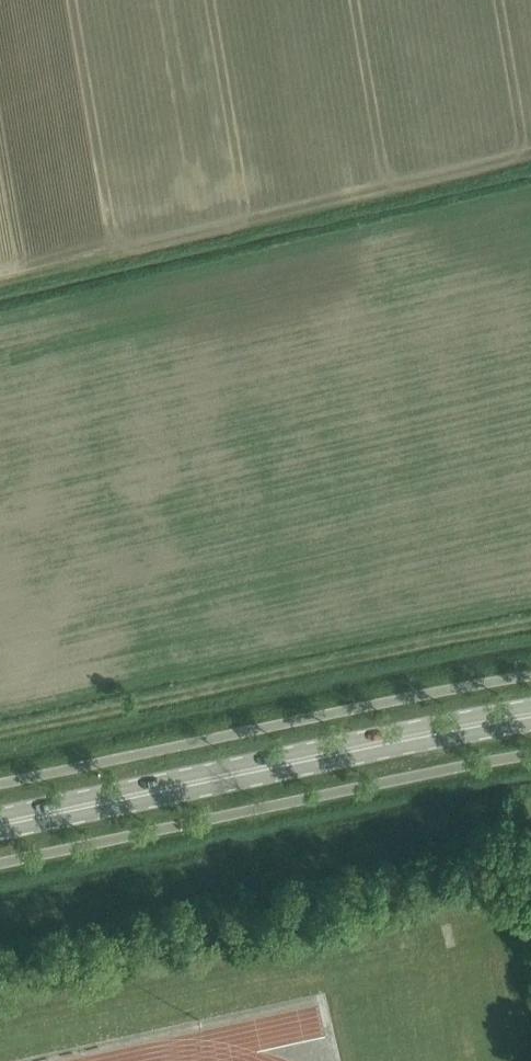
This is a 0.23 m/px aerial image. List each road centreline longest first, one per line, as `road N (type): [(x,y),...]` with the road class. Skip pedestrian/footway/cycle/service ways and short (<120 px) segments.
road 1 (track): [(0,731),(530,619)]
road 2 (primary): [(0,823),(530,715)]

